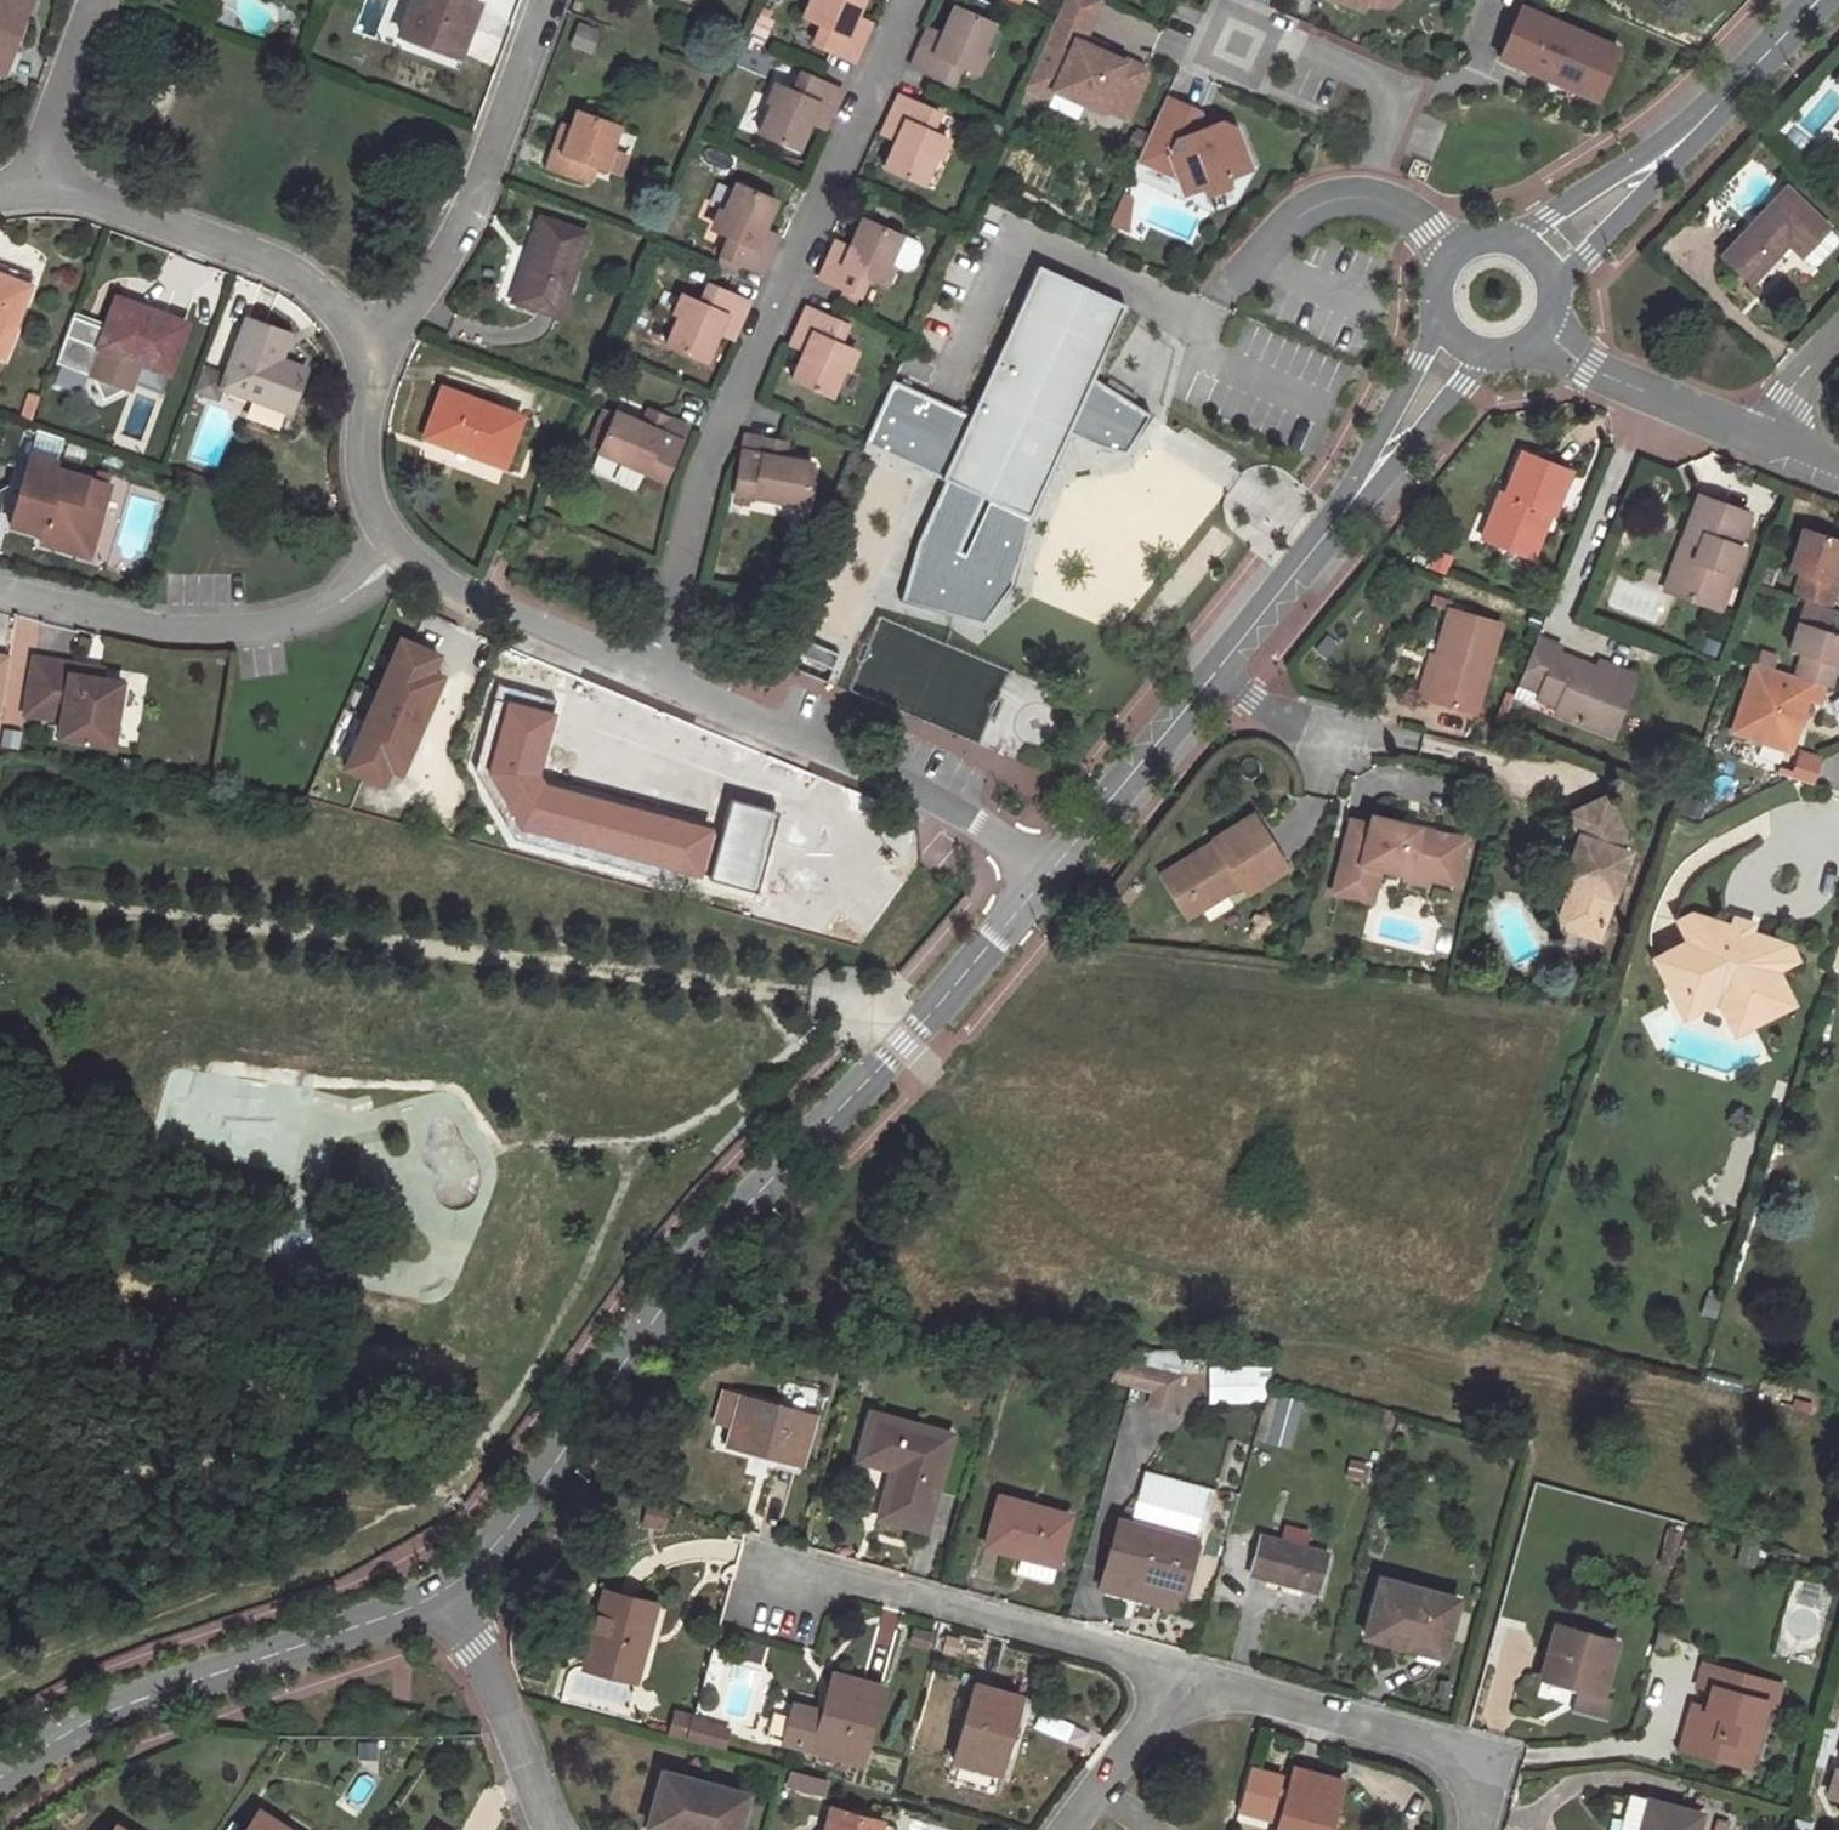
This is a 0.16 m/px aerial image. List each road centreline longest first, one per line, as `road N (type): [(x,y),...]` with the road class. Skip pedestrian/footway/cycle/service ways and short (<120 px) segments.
road 1 (tertiary): [(450,1589),(504,1533),(722,1234),(1049,874)]
road 2 (residential): [(908,0),(706,457),(647,675)]
road 3 (tertiary): [(1049,874),(1380,461)]
road 4 (tertiary): [(0,1780),(103,1715),(450,1589)]
road 5 (residential): [(647,675),(919,791),(1049,874)]
road 6 (residential): [(1187,1672),(776,1559)]
road 7 (residential): [(0,587),(147,623),(246,627),(326,605),(401,557)]
road 8 (residential): [(548,0),(467,222),(372,350)]
road 9 (residential): [(1473,1829),(1491,1761),(1187,1672)]
road 10 (residential): [(372,350),(305,278),(45,179)]
road 11 (residential): [(1219,48),(1290,44),(1405,91),(1359,197)]
road 12 (residential): [(401,557),(450,591),(647,675)]
road 13 (residential): [(550,1829),(450,1589)]
road 14 (residential): [(1766,443),(1589,363),(1540,332)]
road 15 (tertiary): [(1660,161),(1819,0)]
road 16 (residential): [(372,350),(362,467),(376,517),(401,557)]
road 17 (residential): [(1187,1672),(1064,1829)]
road 18 (residential): [(45,179),(48,128),(94,0)]
road 19 (residential): [(1359,197),(1313,208),(1215,301)]
road 20 (tertiary): [(1559,289),(1660,161)]
road 21 (tertiary): [(1380,461),(1493,348)]
road 22 (tertiary): [(1449,324),(1380,461)]
road 23 (tertiary): [(1660,161),(1527,235)]
road 24 (residential): [(1838,343),(1786,398),(1766,443)]

